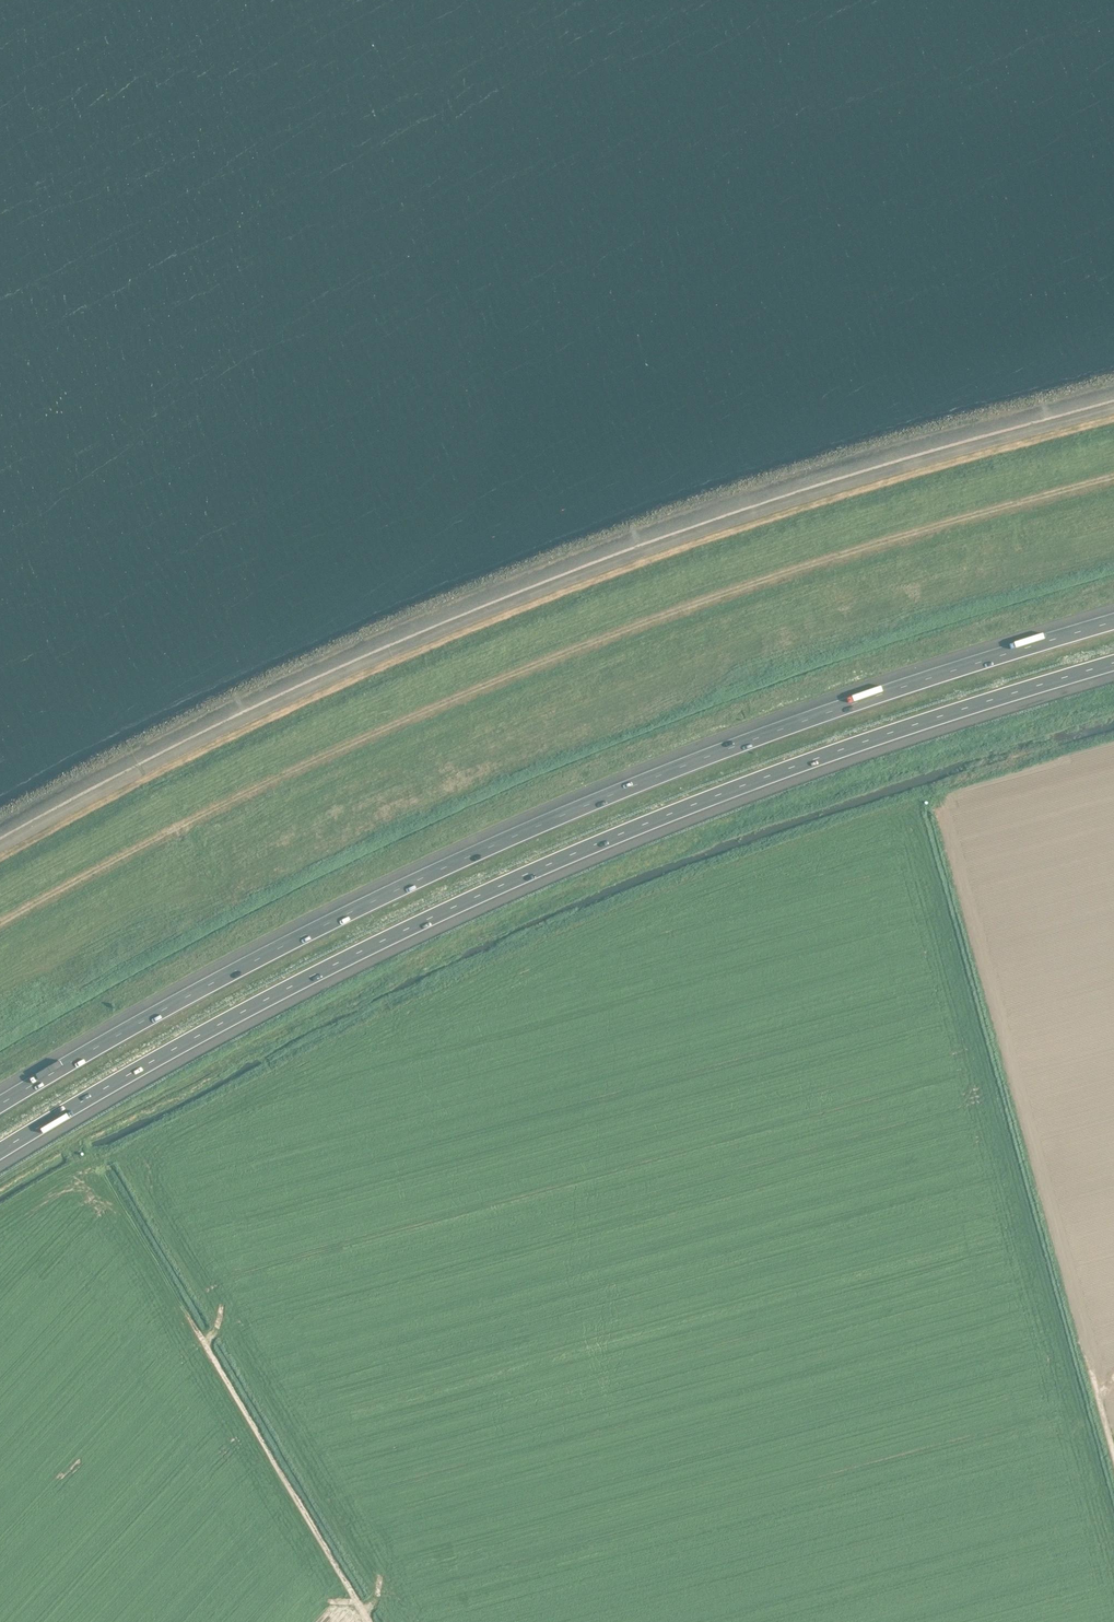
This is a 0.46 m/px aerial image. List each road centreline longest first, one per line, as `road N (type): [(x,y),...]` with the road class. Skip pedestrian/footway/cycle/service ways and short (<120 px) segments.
road 1 (motorway): [(0,1151),(241,1013),(522,877),(735,788),(1113,662)]
road 2 (motorway): [(1113,617),(731,739),(476,845),(177,994),(0,1097)]
road 3 (track): [(0,920),(275,775),(516,669),(772,575),(1113,473)]

